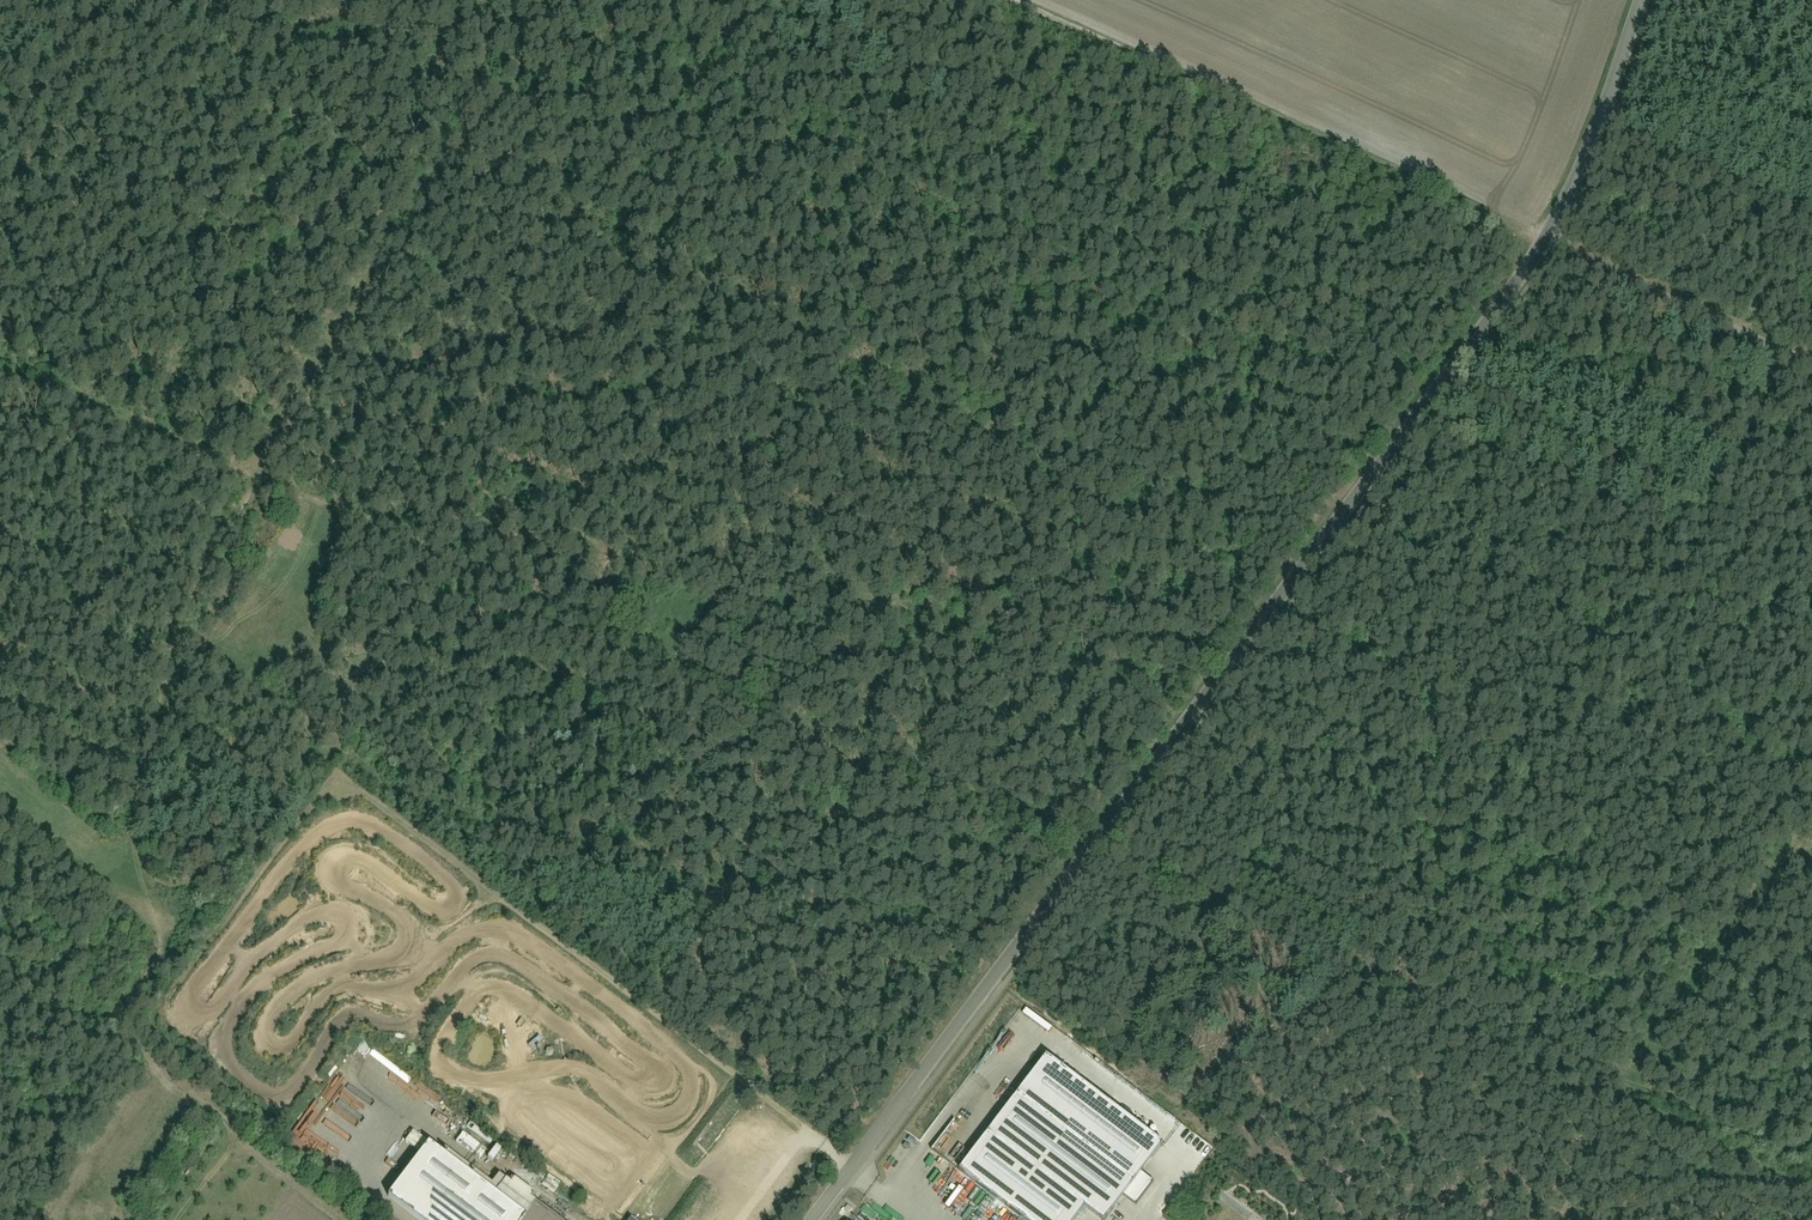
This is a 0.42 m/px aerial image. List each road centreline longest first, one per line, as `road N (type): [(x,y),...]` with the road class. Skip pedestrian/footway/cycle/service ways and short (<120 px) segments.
road 1 (tertiary): [(813,1219),(1552,230)]
road 2 (track): [(342,1219),(198,1102),(133,1037),(162,944),(135,866),(133,820),(184,616),(246,482)]
road 3 (track): [(708,687),(0,375)]
road 4 (track): [(1545,242),(1028,0)]
road 5 (track): [(1553,247),(1811,368)]
road 6 (tertiary): [(1641,0),(1552,230)]
road 7 (track): [(159,933),(0,798)]
road 8 (track): [(1622,1082),(1811,1167)]
road 9 (track): [(171,1077),(97,1219)]

